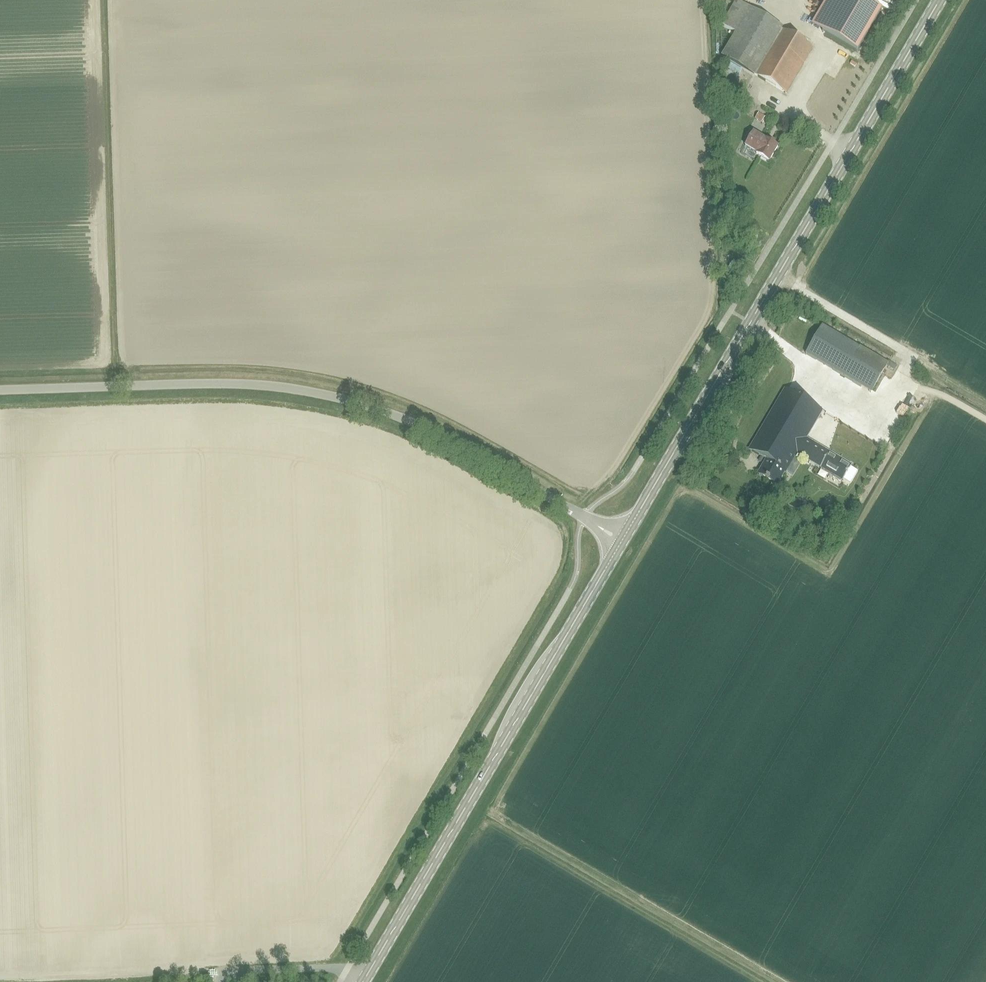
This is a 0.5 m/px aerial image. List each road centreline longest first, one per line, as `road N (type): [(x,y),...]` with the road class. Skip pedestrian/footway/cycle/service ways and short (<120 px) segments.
road 1 (unclassified): [(598,526),(436,433),(333,396),(220,383),(0,390)]
road 2 (primary): [(626,534),(939,0)]
road 3 (primary): [(363,981),(618,547)]

